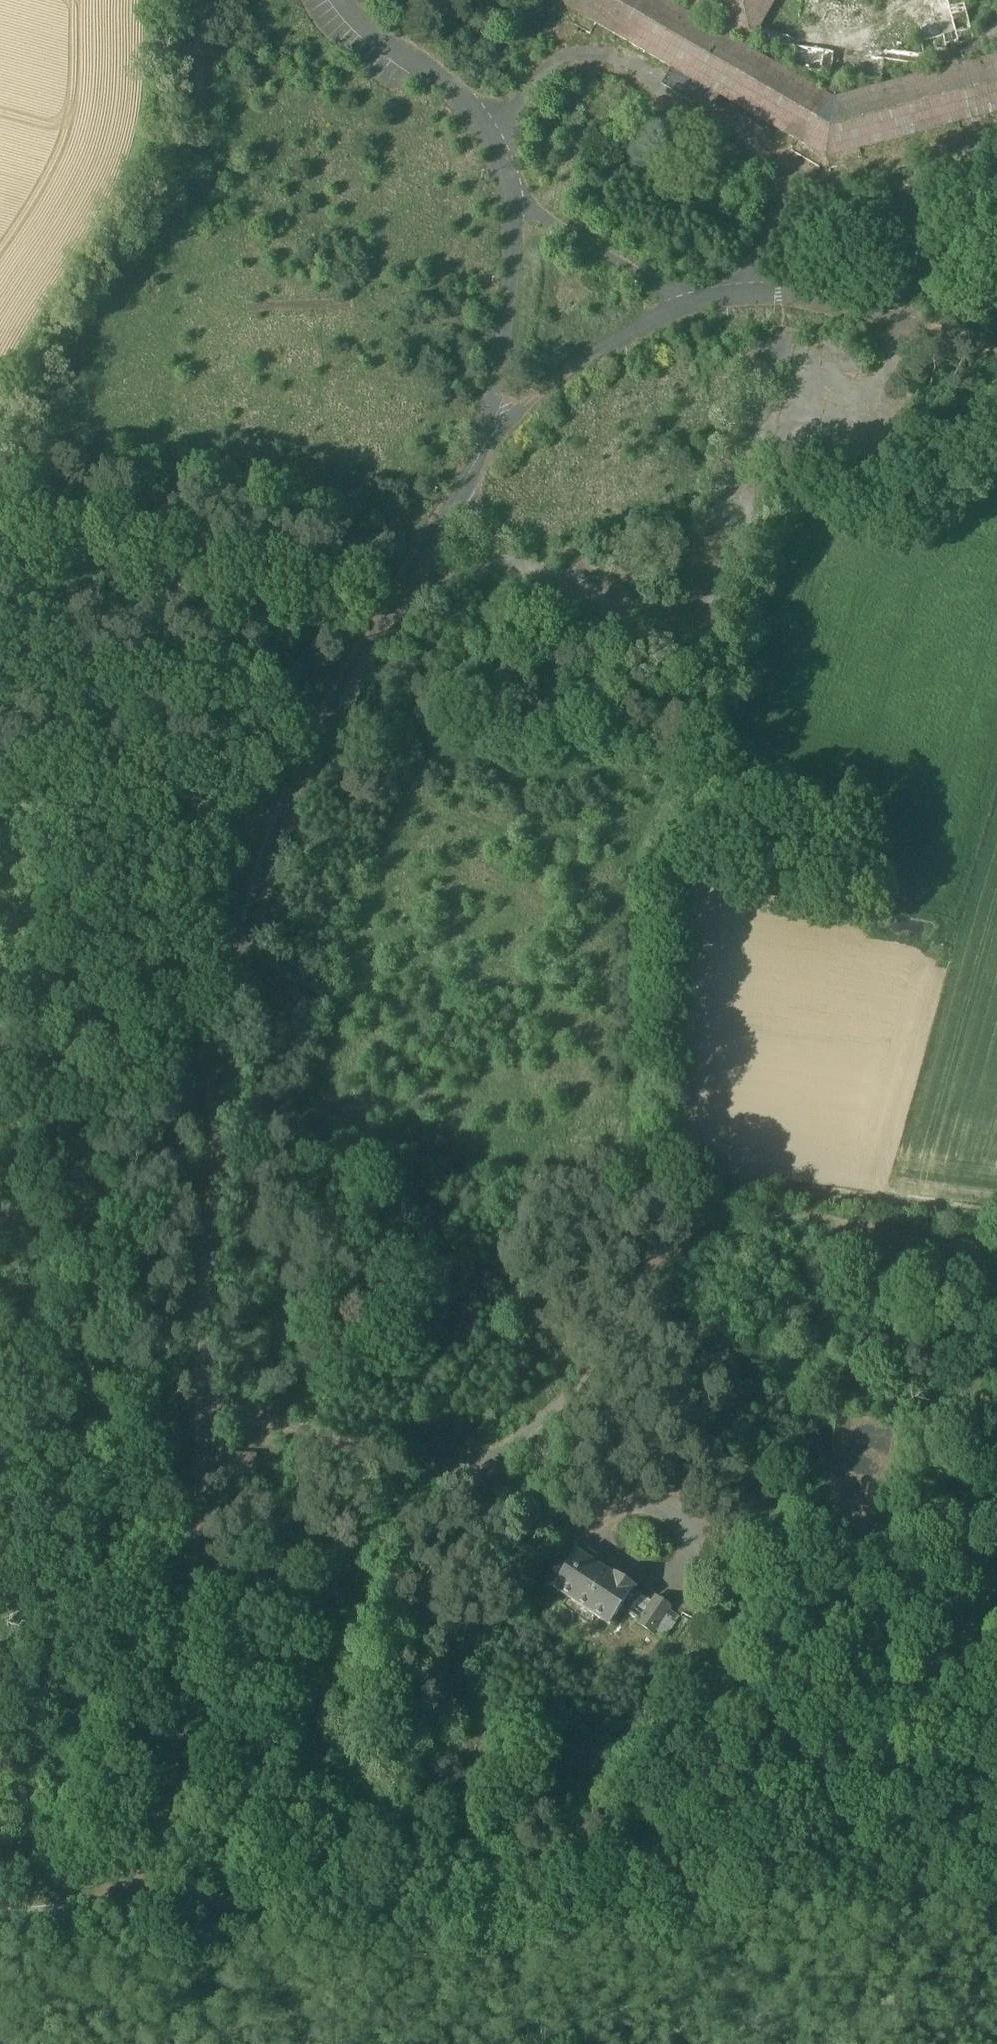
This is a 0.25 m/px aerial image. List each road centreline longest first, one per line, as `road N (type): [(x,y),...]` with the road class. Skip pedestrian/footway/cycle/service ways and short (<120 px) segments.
road 1 (tertiary): [(996,1843),(0,1927)]
road 2 (track): [(743,688),(683,882),(678,1178),(695,1191),(996,1224)]

